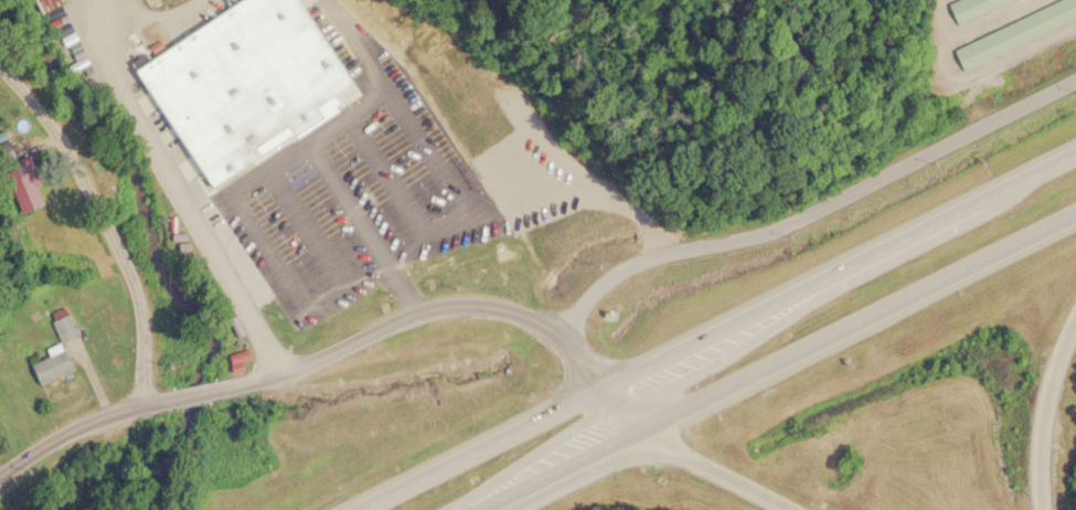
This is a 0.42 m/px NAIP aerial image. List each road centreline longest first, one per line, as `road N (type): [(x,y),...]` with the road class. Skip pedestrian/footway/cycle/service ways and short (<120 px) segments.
road 1 (trunk): [(1075,152),(348,509)]
road 2 (residential): [(563,333),(609,273),(648,256),(753,236),(1075,80)]
road 3 (trunk): [(631,429),(1075,218)]
road 4 (residential): [(601,382),(563,333),(521,310),(471,302),(420,306),(371,322),(279,373),(216,389)]
road 5 (residential): [(143,402),(137,291),(122,254),(56,134),(0,66)]
road 6 (residential): [(171,395),(89,419),(0,477)]
road 7 (trunk): [(471,509),(631,429)]
road 8 (trunk): [(631,429),(785,509)]
road 9 (trunk): [(1047,509),(1061,395),(1075,357)]

